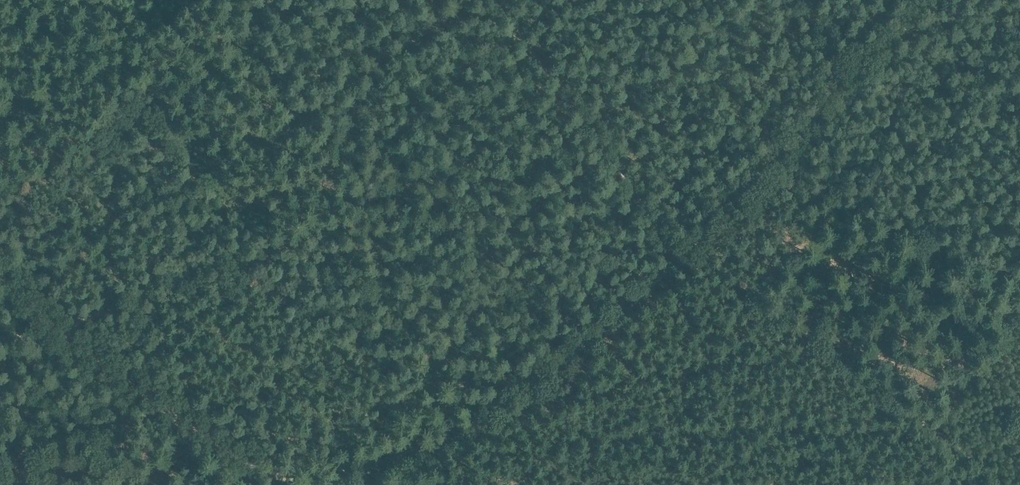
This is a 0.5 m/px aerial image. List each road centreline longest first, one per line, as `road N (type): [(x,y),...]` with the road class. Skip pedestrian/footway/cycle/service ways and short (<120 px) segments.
road 1 (track): [(66,331),(197,428),(295,484)]
road 2 (track): [(893,37),(1019,83)]

